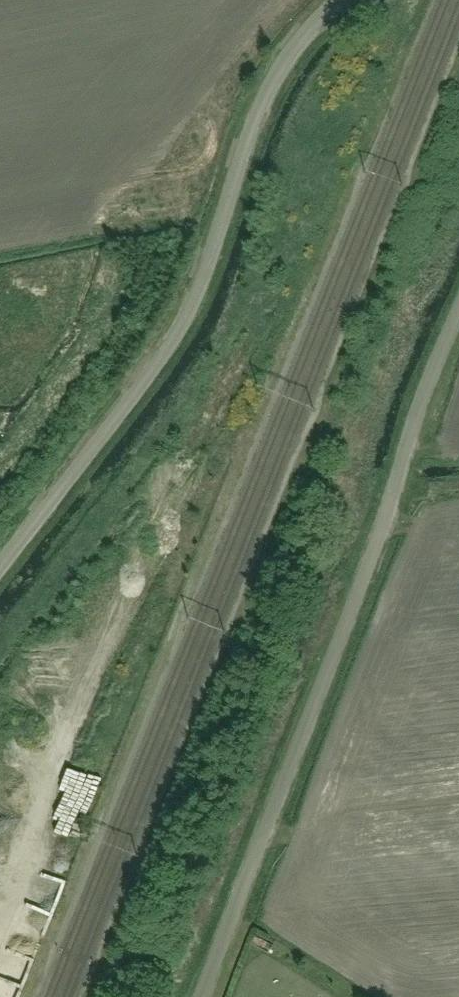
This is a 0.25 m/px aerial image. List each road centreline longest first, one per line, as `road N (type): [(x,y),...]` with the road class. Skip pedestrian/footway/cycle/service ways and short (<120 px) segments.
road 1 (unclassified): [(201,996),(458,312)]
road 2 (unclassified): [(0,569),(165,354),(197,297),(262,103),(291,52),(342,0)]

